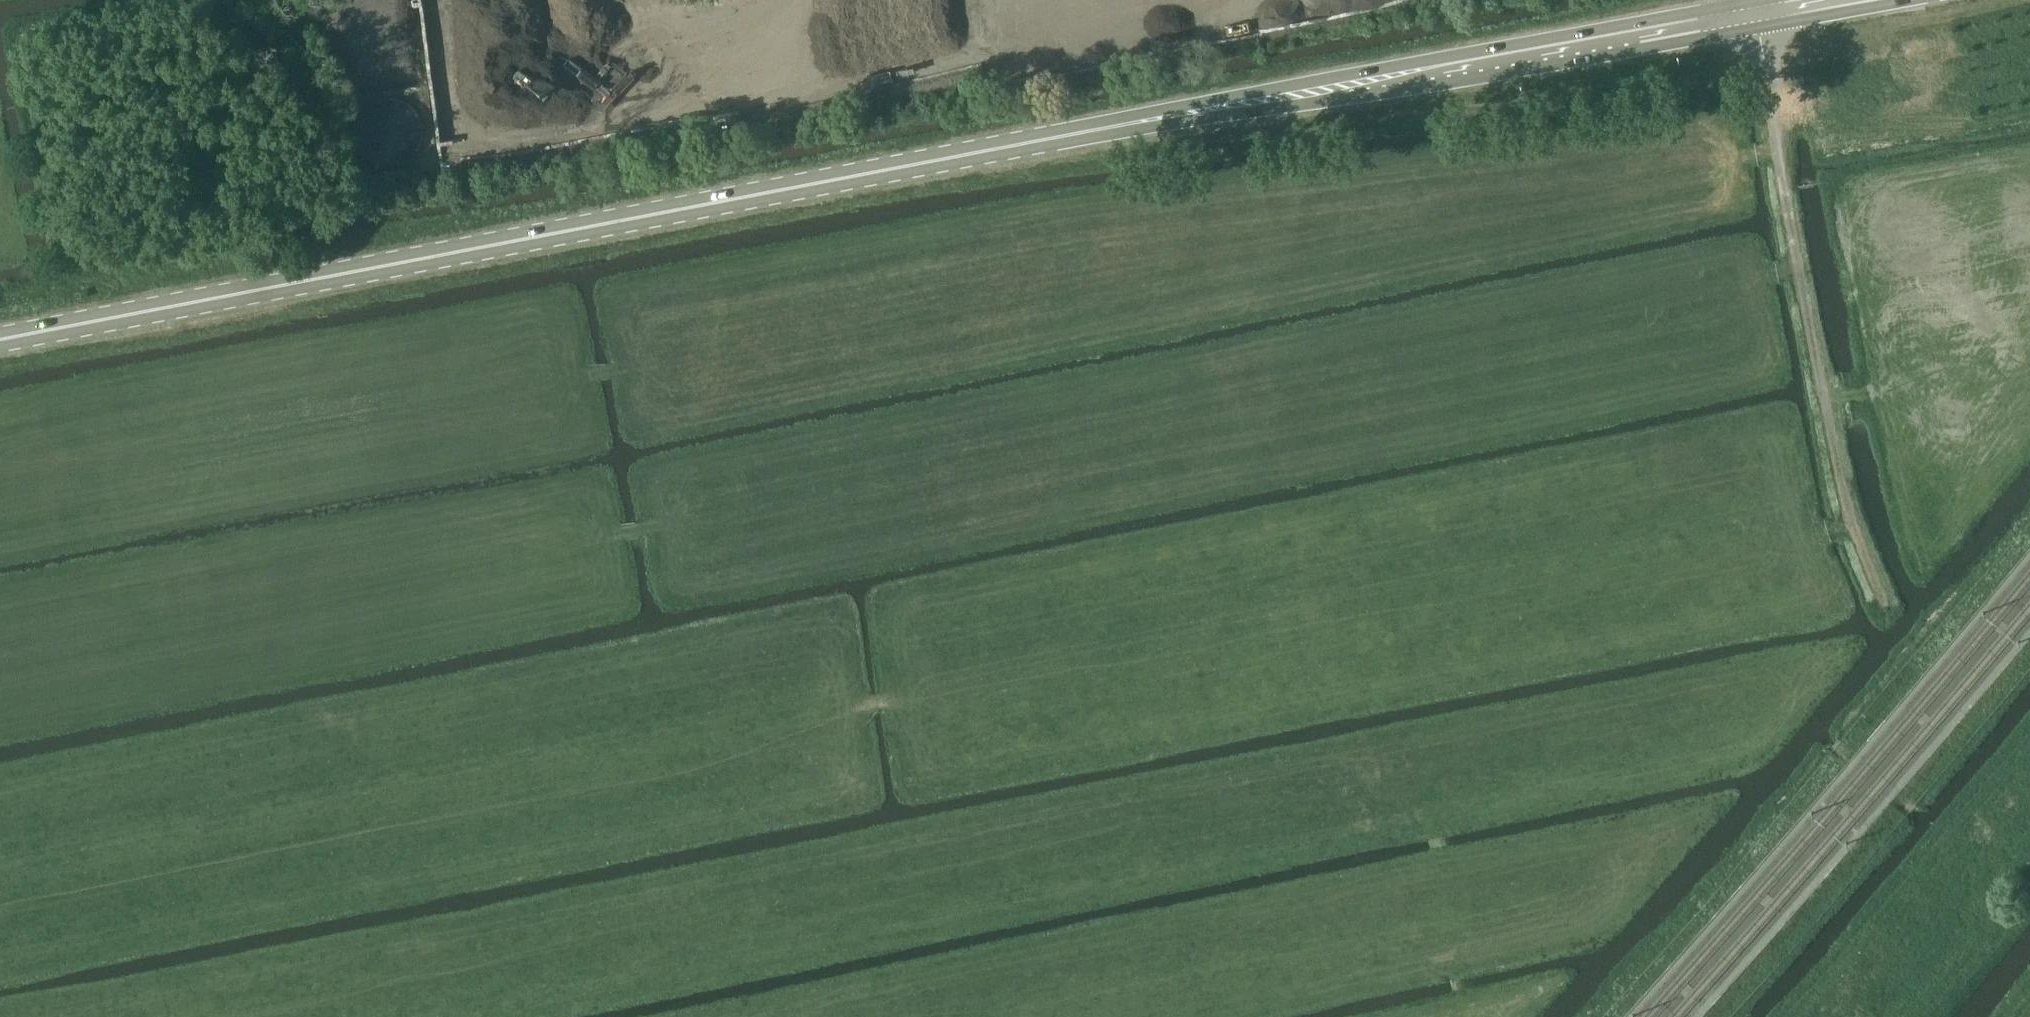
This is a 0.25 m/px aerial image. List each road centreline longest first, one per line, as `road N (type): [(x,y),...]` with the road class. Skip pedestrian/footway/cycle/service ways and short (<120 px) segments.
road 1 (secondary): [(0,346),(796,189),(1759,13)]
road 2 (track): [(1888,609),(1843,477),(1772,85)]

